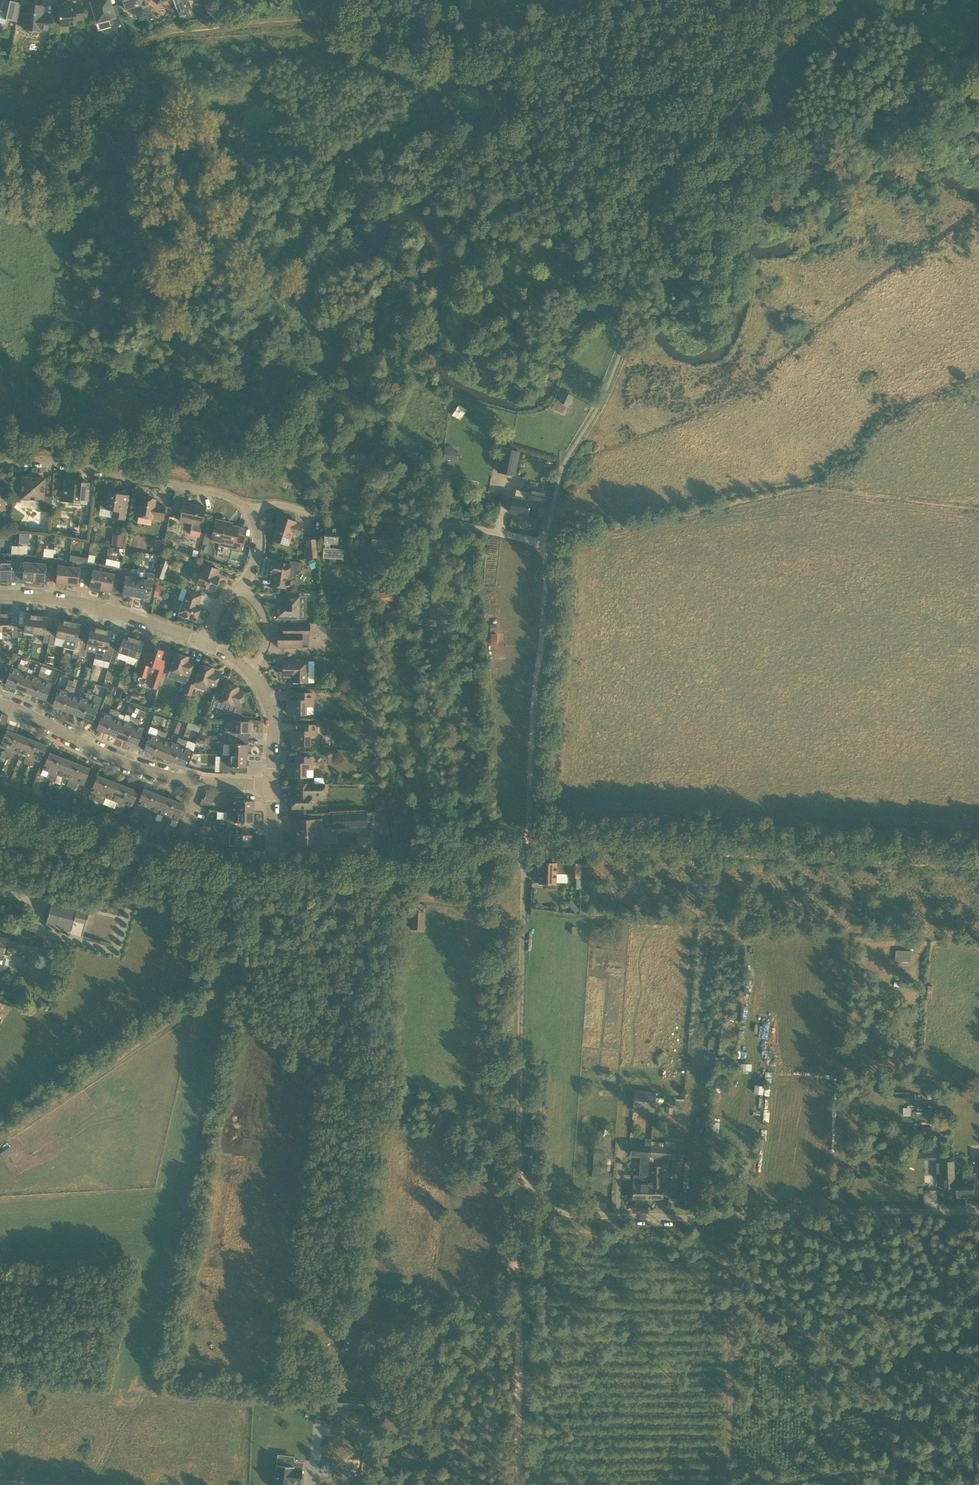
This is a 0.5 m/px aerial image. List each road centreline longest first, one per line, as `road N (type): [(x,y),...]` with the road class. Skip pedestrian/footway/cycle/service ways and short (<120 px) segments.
road 1 (unclassified): [(523,848),(517,1188),(605,1220),(978,1209)]
road 2 (track): [(711,0),(528,43),(482,21),(371,18),(167,33),(32,126),(0,139)]
road 3 (unclassified): [(978,863),(523,848)]
road 4 (track): [(639,305),(654,209),(709,132),(829,0)]
road 5 (track): [(523,848),(531,829),(546,542)]
road 6 (residential): [(546,542),(272,502),(251,513)]
road 7 (track): [(517,1188),(515,1484)]
road 8 (residential): [(271,785),(135,766),(0,704)]
road 9 (residential): [(0,816),(162,860),(275,865)]
road 10 (track): [(937,1484),(937,1210)]
road 11 (track): [(728,1484),(730,1216)]
road 12 (residential): [(251,513),(225,494),(65,463),(0,466)]
road 13 (residential): [(275,865),(359,866),(523,848)]
road 14 (residential): [(204,642),(107,609),(0,596)]
road 15 (residential): [(271,785),(266,702),(248,669),(204,642)]
road 16 (residential): [(204,642),(251,568),(258,534),(251,513)]
road 17 (track): [(429,1334),(486,1315),(517,1260)]

